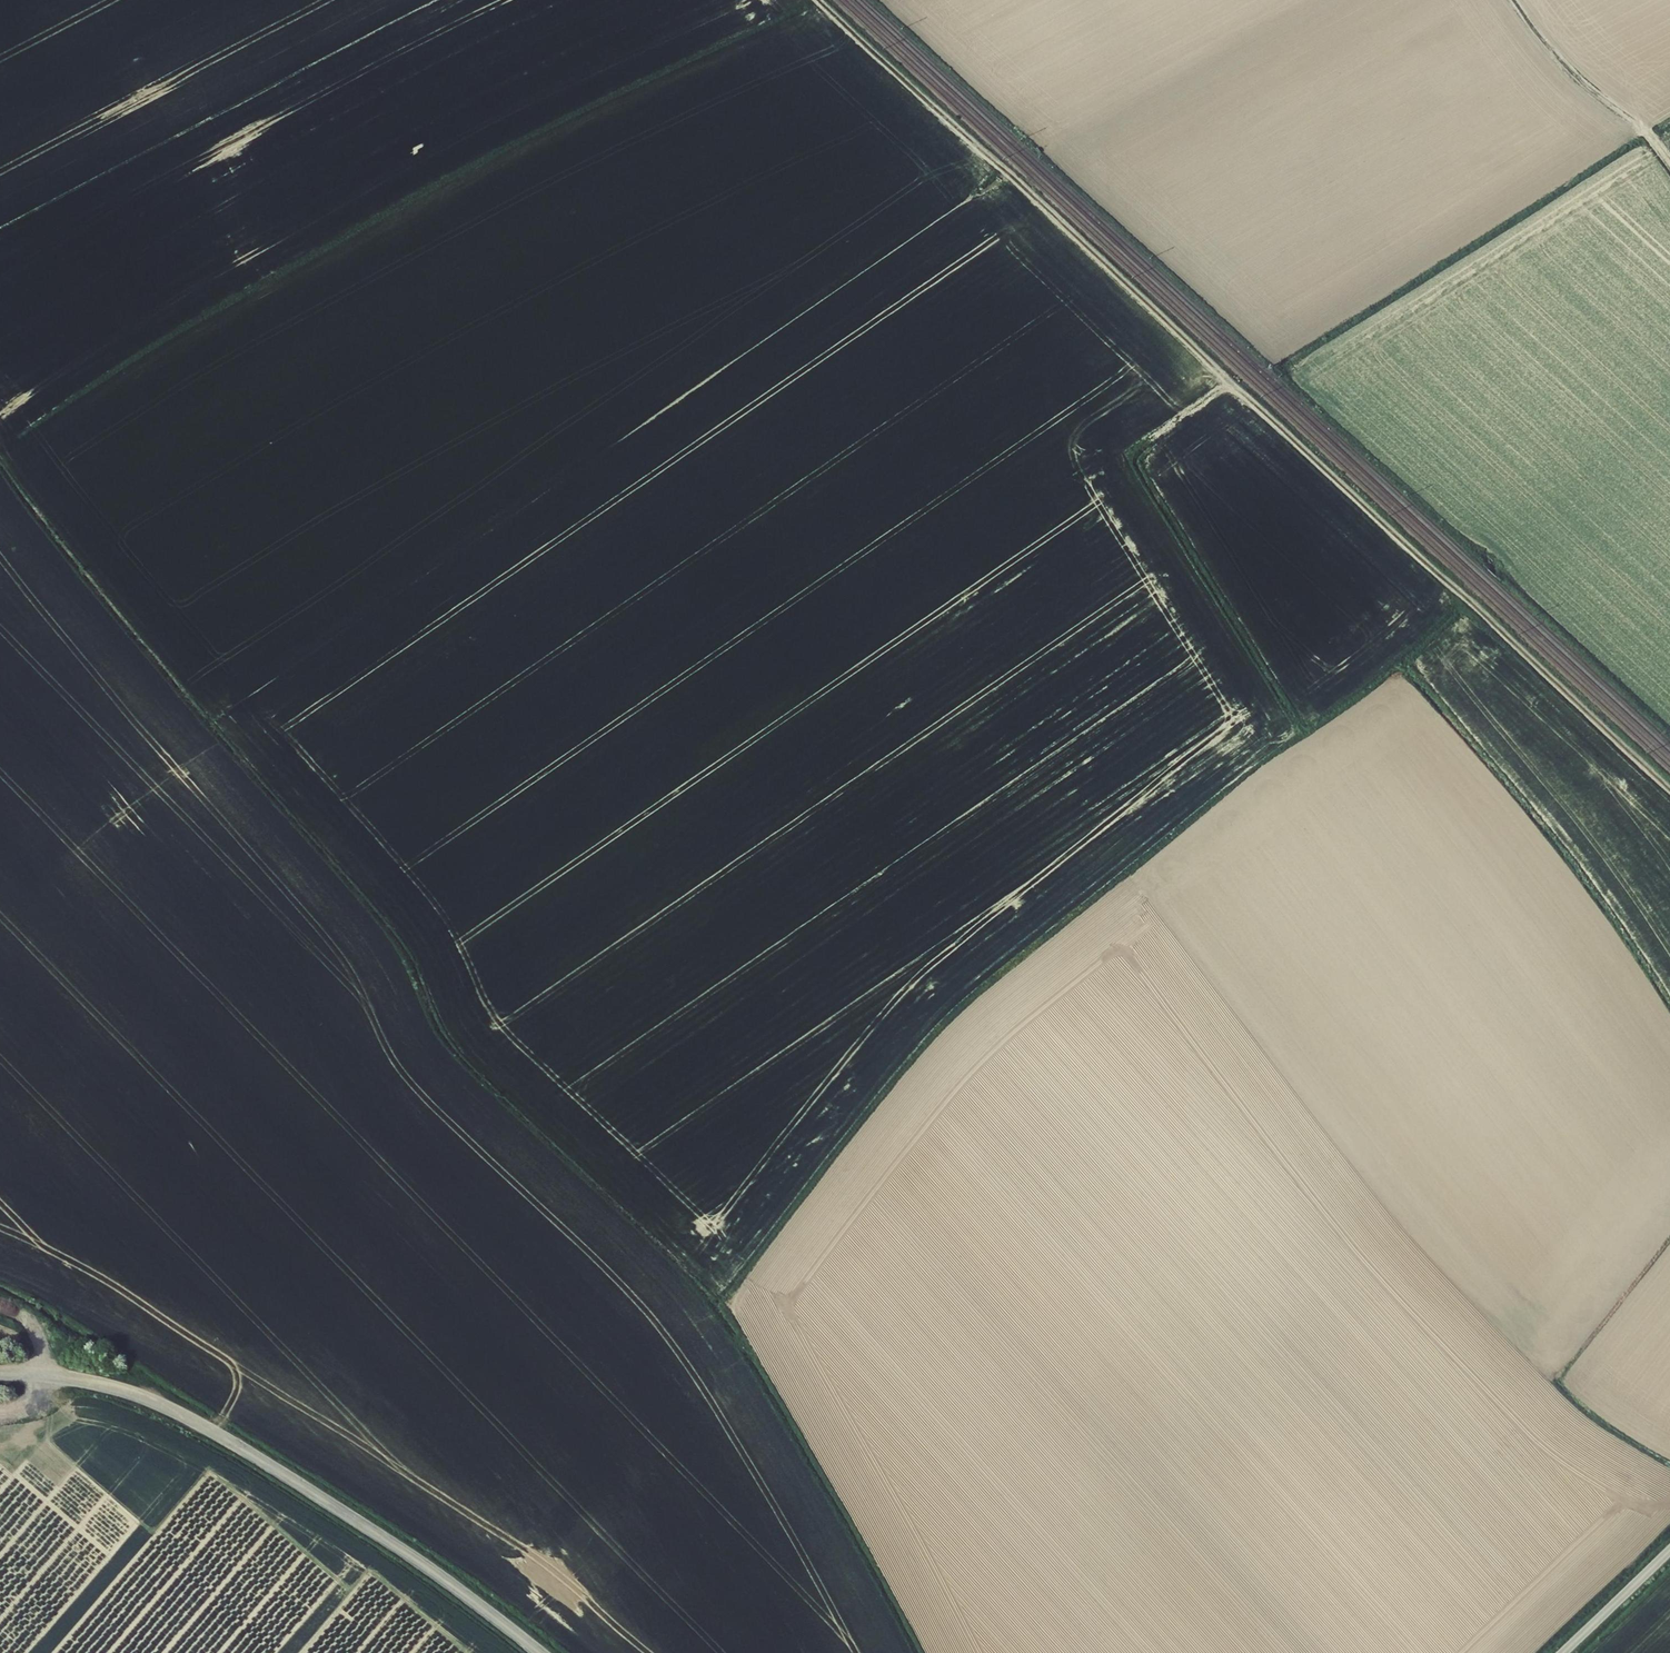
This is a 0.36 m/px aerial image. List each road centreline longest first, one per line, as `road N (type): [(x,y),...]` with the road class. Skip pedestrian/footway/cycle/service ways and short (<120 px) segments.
road 1 (track): [(1669,790),(818,0)]
road 2 (unclassified): [(0,1373),(107,1385),(192,1419),(425,1565),(539,1652)]
road 3 (unclassified): [(1563,1652),(1669,1549)]

